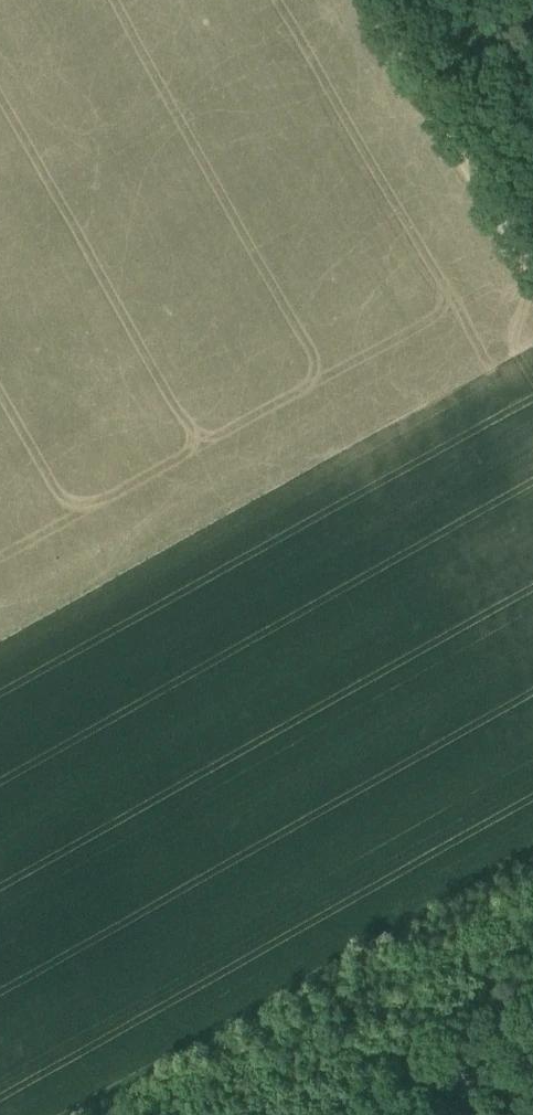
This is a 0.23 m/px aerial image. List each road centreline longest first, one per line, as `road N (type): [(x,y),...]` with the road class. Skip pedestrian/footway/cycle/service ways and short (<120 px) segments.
road 1 (track): [(532,269),(378,0)]

